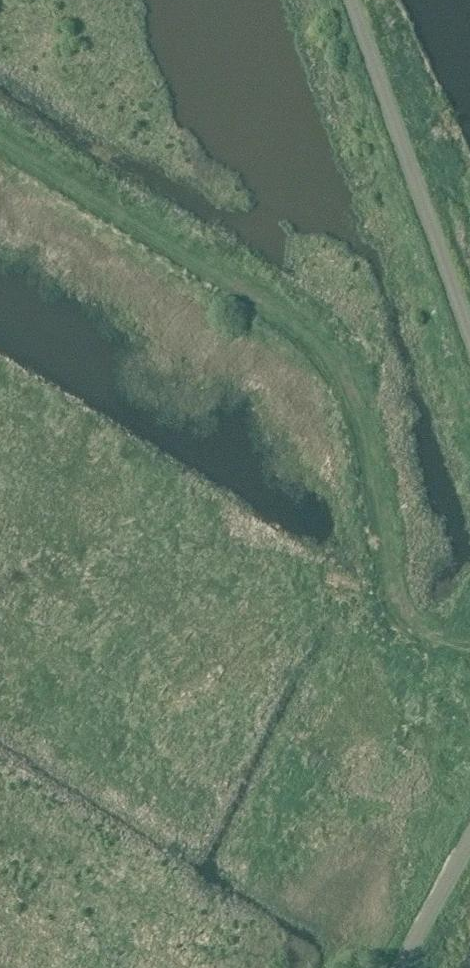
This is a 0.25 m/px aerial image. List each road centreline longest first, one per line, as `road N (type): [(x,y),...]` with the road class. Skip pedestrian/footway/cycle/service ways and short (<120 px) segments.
road 1 (track): [(469,649),(416,628),(399,607),(367,430),(352,387),(319,342),(282,308),(0,130)]
road 2 (unclassified): [(469,337),(352,0)]
road 3 (unclassified): [(400,967),(469,840)]

